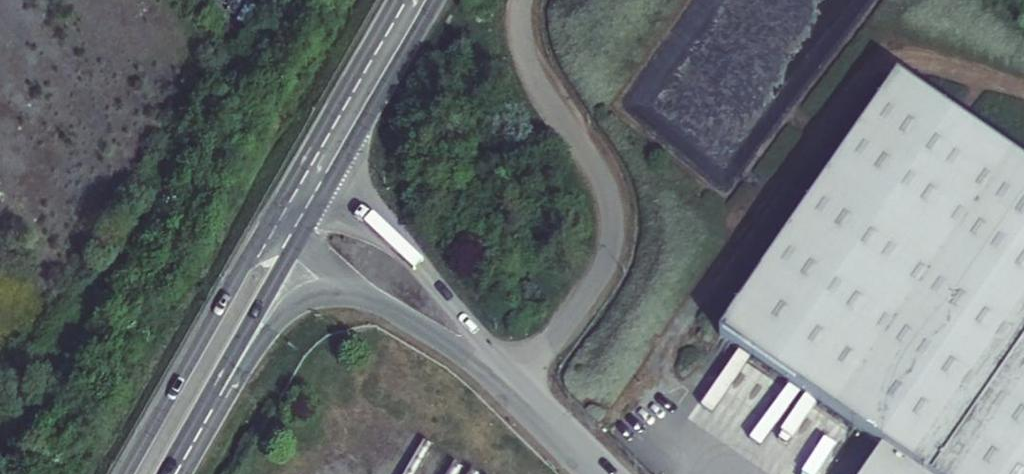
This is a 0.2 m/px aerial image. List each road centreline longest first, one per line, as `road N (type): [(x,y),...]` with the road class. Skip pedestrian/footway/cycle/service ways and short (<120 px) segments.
road 1 (residential): [(512,383),(590,294),(613,224),(599,173),(526,66),(521,0)]
road 2 (primary): [(276,207),(124,473)]
road 3 (unclassified): [(166,473),(285,312),(312,294),(356,288)]
road 4 (primary): [(165,473),(298,238)]
road 5 (unclassified): [(512,383),(407,252),(323,194)]
road 6 (primary): [(323,194),(434,0)]
road 7 (primary): [(394,0),(293,178)]
road 8 (unclassified): [(356,288),(512,383)]
road 9 (unclassified): [(512,383),(602,473)]

